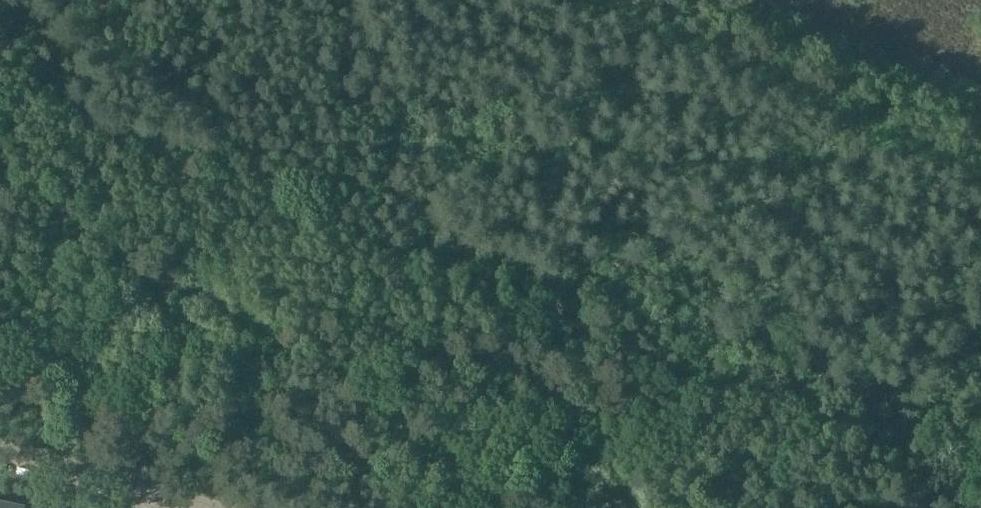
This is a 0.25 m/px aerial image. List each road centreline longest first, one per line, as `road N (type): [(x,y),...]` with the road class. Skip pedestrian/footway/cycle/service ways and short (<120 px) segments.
road 1 (tertiary): [(200,507),(0,446)]

